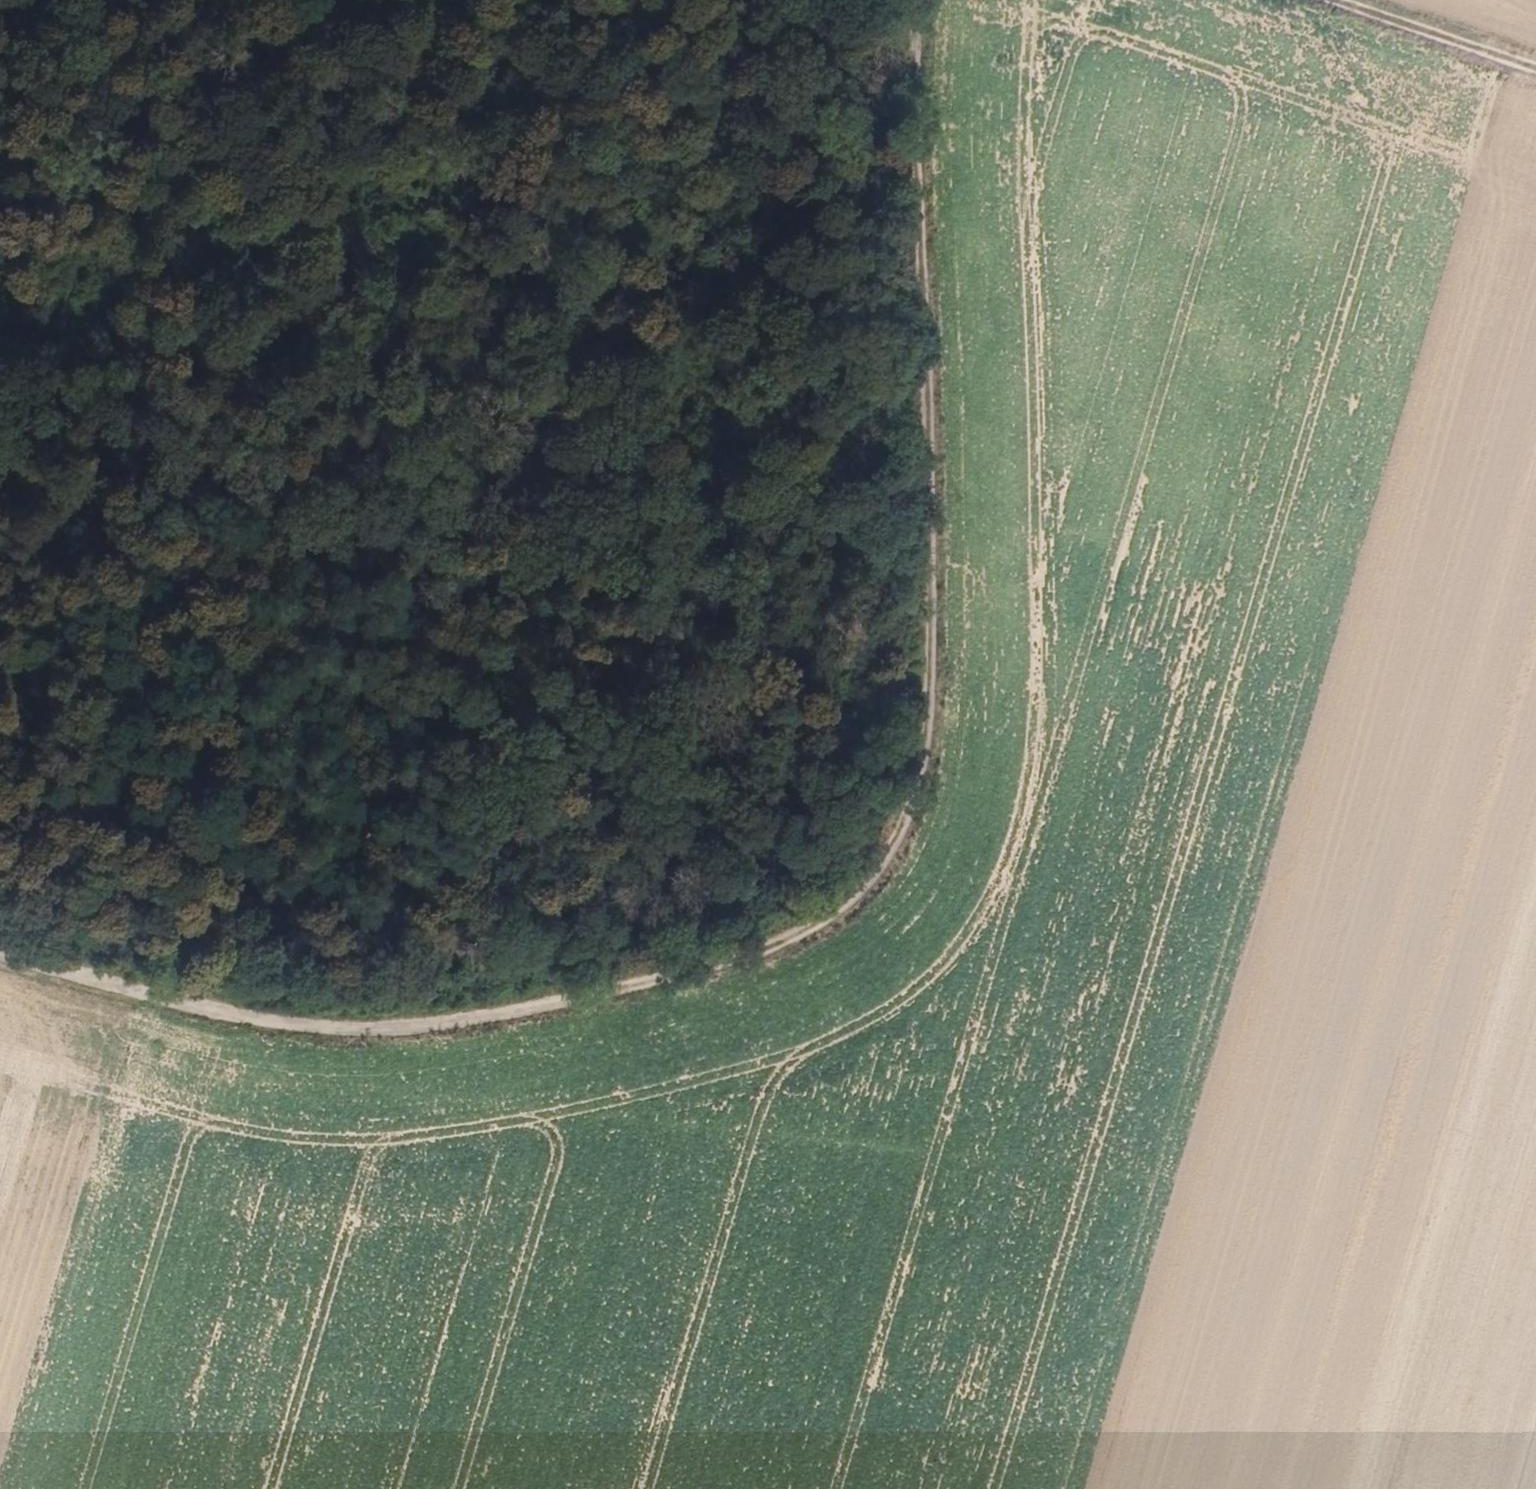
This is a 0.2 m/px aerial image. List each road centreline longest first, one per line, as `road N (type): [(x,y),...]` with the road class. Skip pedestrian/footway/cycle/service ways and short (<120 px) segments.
road 1 (track): [(920,0),(913,51),(931,664),(910,790),(867,882),(822,924),(739,959),(520,1009),(352,1030),(237,1015),(0,946)]
road 2 (track): [(1535,67),(1332,0)]

